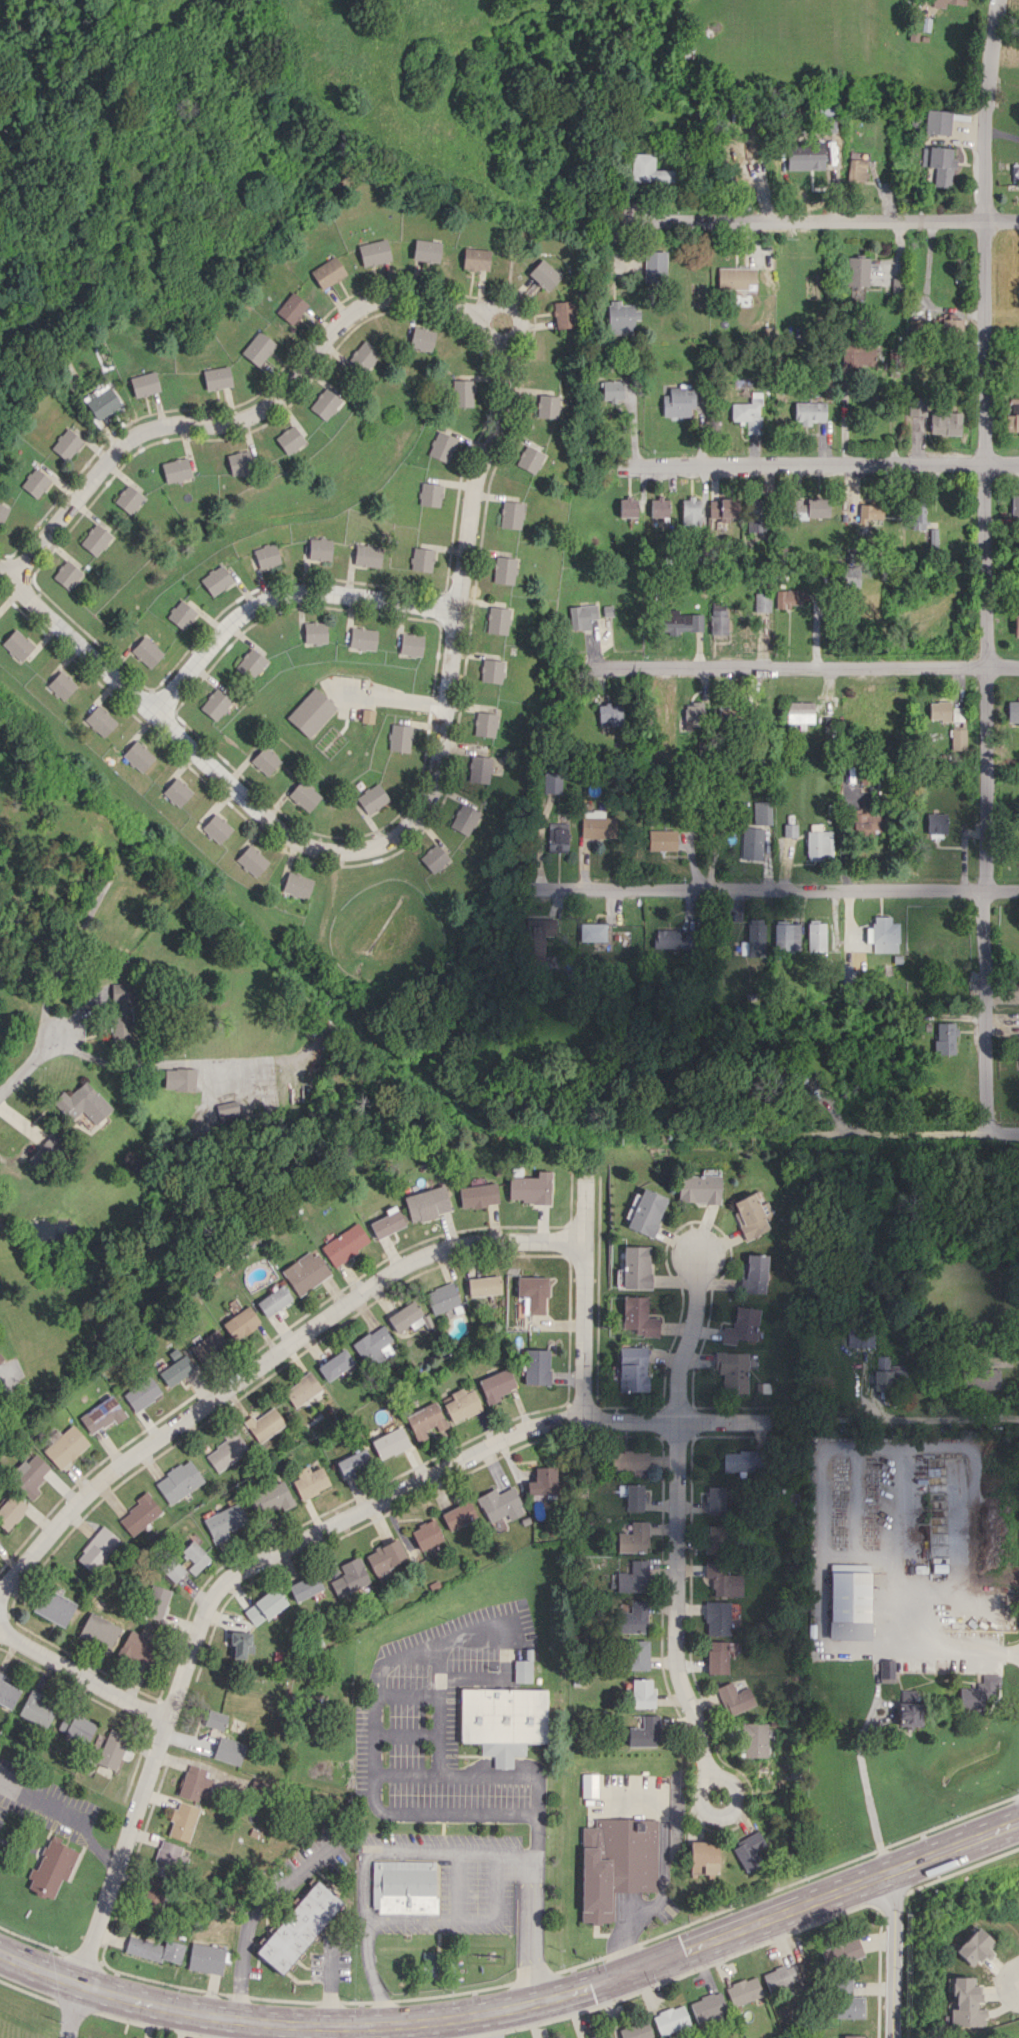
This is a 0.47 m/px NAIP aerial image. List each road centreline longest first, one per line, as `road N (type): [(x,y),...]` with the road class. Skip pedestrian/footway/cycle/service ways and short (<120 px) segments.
road 1 (residential): [(68,2037),(74,1985),(220,1587),(505,1436),(573,1422),(772,1422)]
road 2 (secondary): [(1018,1821),(628,1973),(486,2014),(379,2025),(238,2021),(74,1985),(0,1952)]
road 3 (residential): [(987,1131),(983,162)]
road 4 (residential): [(586,1239),(460,1245),(396,1273),(109,1477),(14,1576),(2,1615),(20,1641),(166,1724)]
road 5 (residential): [(0,563),(261,815),(294,840),(346,854),(423,821),(436,786),(457,608)]
road 6 (residential): [(698,1254),(692,1329),(675,1387),(678,1676),(701,1727),(713,1783)]
road 7 (residential): [(457,608),(478,452),(510,376),(499,341),(470,309),(385,297),(357,307),(293,377)]
road 8 (residential): [(1018,893),(541,891)]
road 9 (residential): [(1018,667),(601,663)]
road 10 (residential): [(1018,219),(615,213)]
road 11 (residential): [(1018,462),(617,469)]
road 12 (residential): [(11,573),(120,449),(145,432),(224,423),(270,406),(293,377)]
road 13 (residential): [(457,608),(309,587),(277,594),(244,610),(151,710)]
road 14 (residential): [(586,1218),(590,1422)]
road 15 (residential): [(1018,1131),(817,1137)]
road 16 (residential): [(892,2037),(886,1871)]
road 17 (residential): [(983,162),(997,0)]
road 18 (residential): [(1018,1427),(876,1424)]

